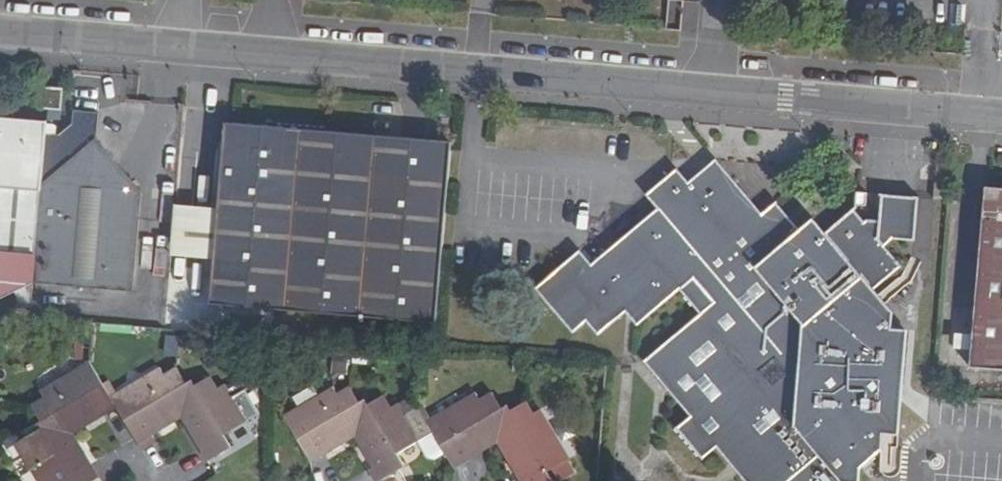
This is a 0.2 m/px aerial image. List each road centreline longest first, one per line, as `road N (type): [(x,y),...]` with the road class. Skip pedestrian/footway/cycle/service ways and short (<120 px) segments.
road 1 (unclassified): [(1001,114),(0,32)]

